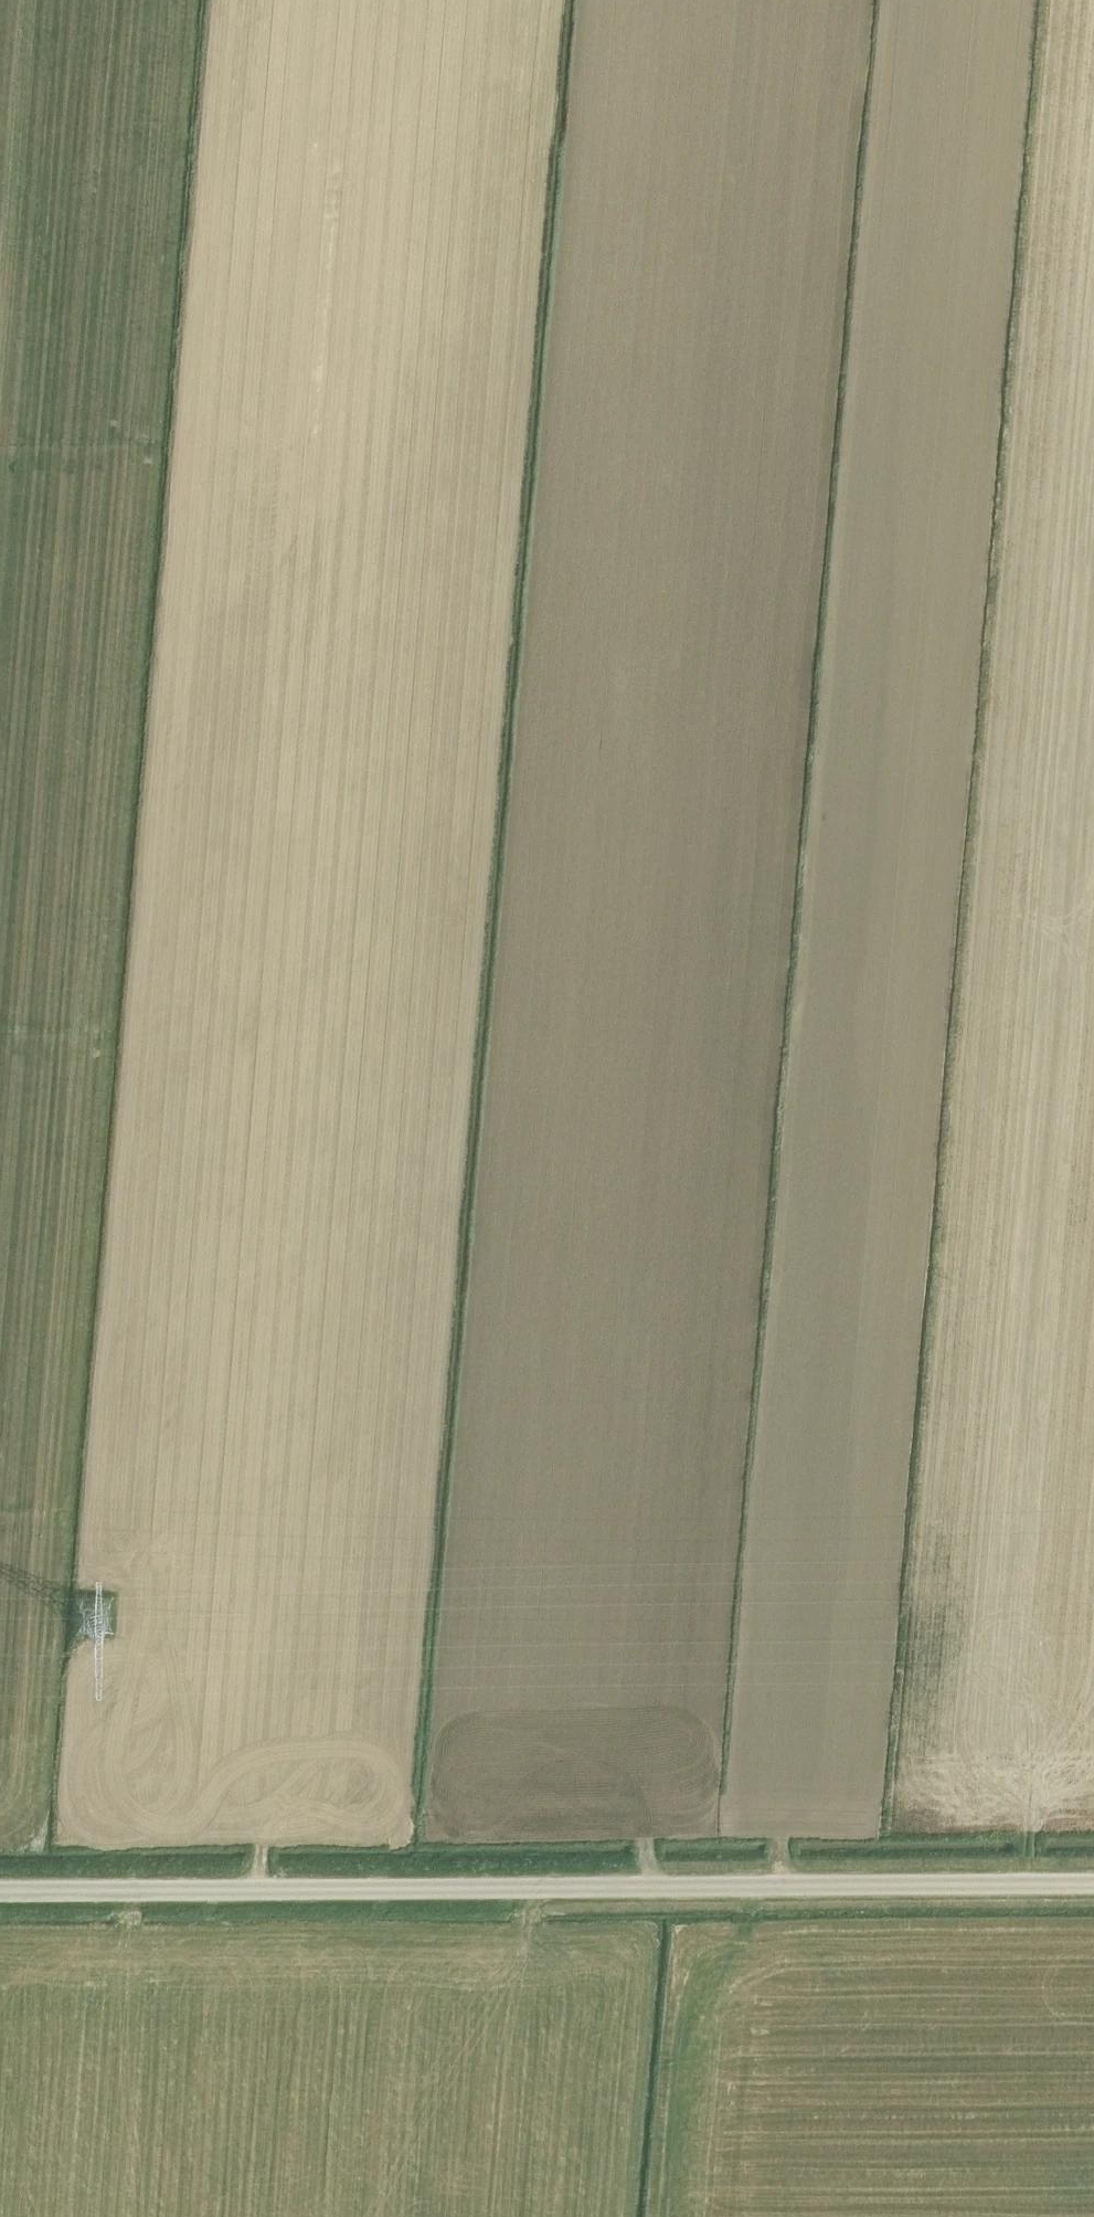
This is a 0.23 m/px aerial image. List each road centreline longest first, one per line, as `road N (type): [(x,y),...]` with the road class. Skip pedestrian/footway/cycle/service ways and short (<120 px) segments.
road 1 (unclassified): [(1093,1882),(0,1890)]

